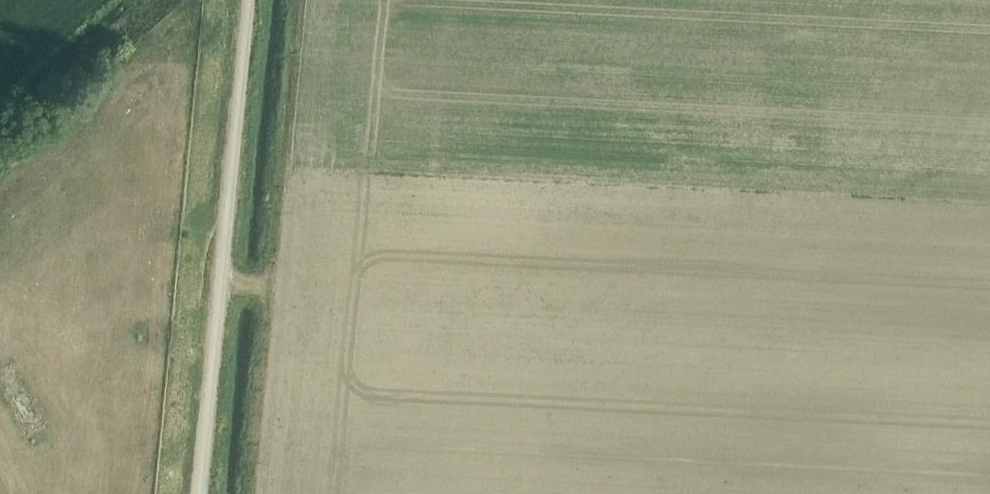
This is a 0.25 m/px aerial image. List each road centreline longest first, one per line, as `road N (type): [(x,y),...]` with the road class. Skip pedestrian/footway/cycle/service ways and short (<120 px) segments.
road 1 (unclassified): [(249,0),(198,493)]

